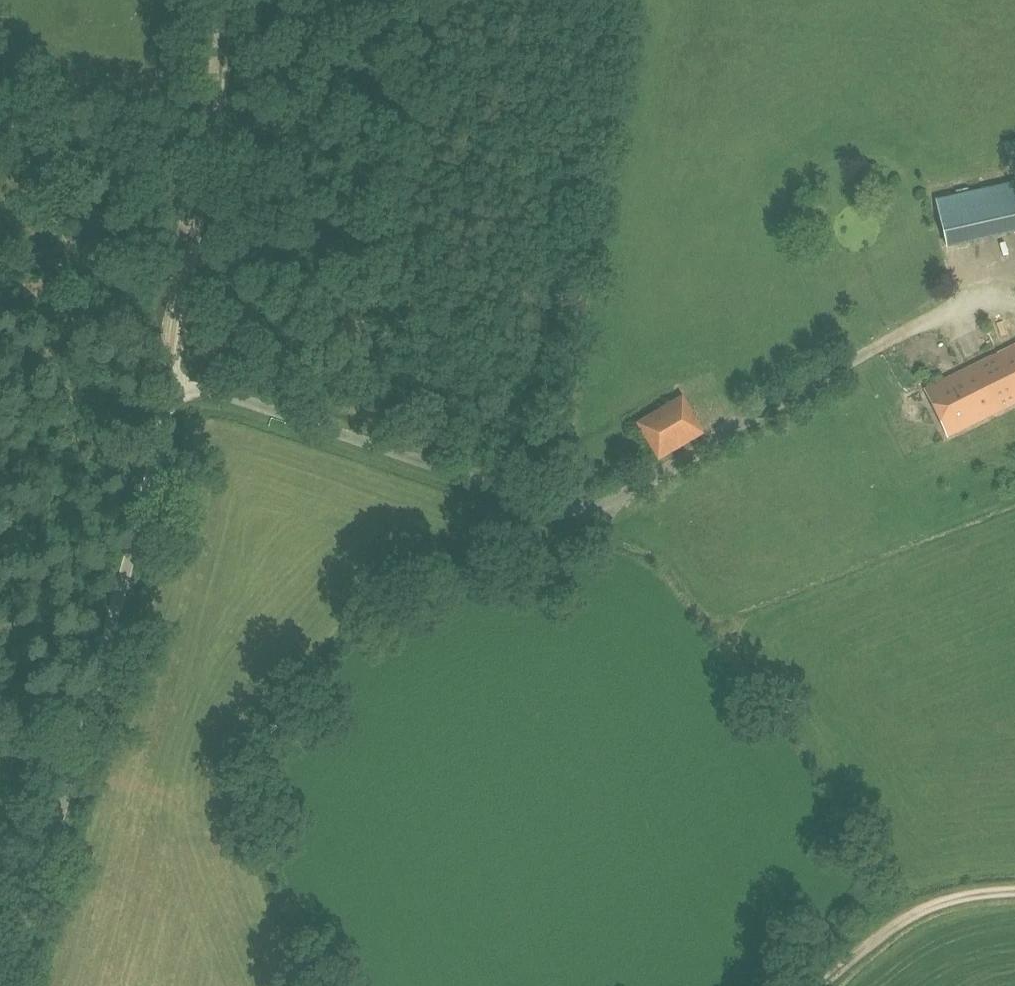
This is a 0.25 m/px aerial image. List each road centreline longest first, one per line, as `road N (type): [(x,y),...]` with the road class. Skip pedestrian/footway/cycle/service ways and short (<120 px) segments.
road 1 (unclassified): [(15,985),(167,374)]
road 2 (track): [(167,374),(222,0)]
road 3 (track): [(1014,889),(924,904),(819,985)]

